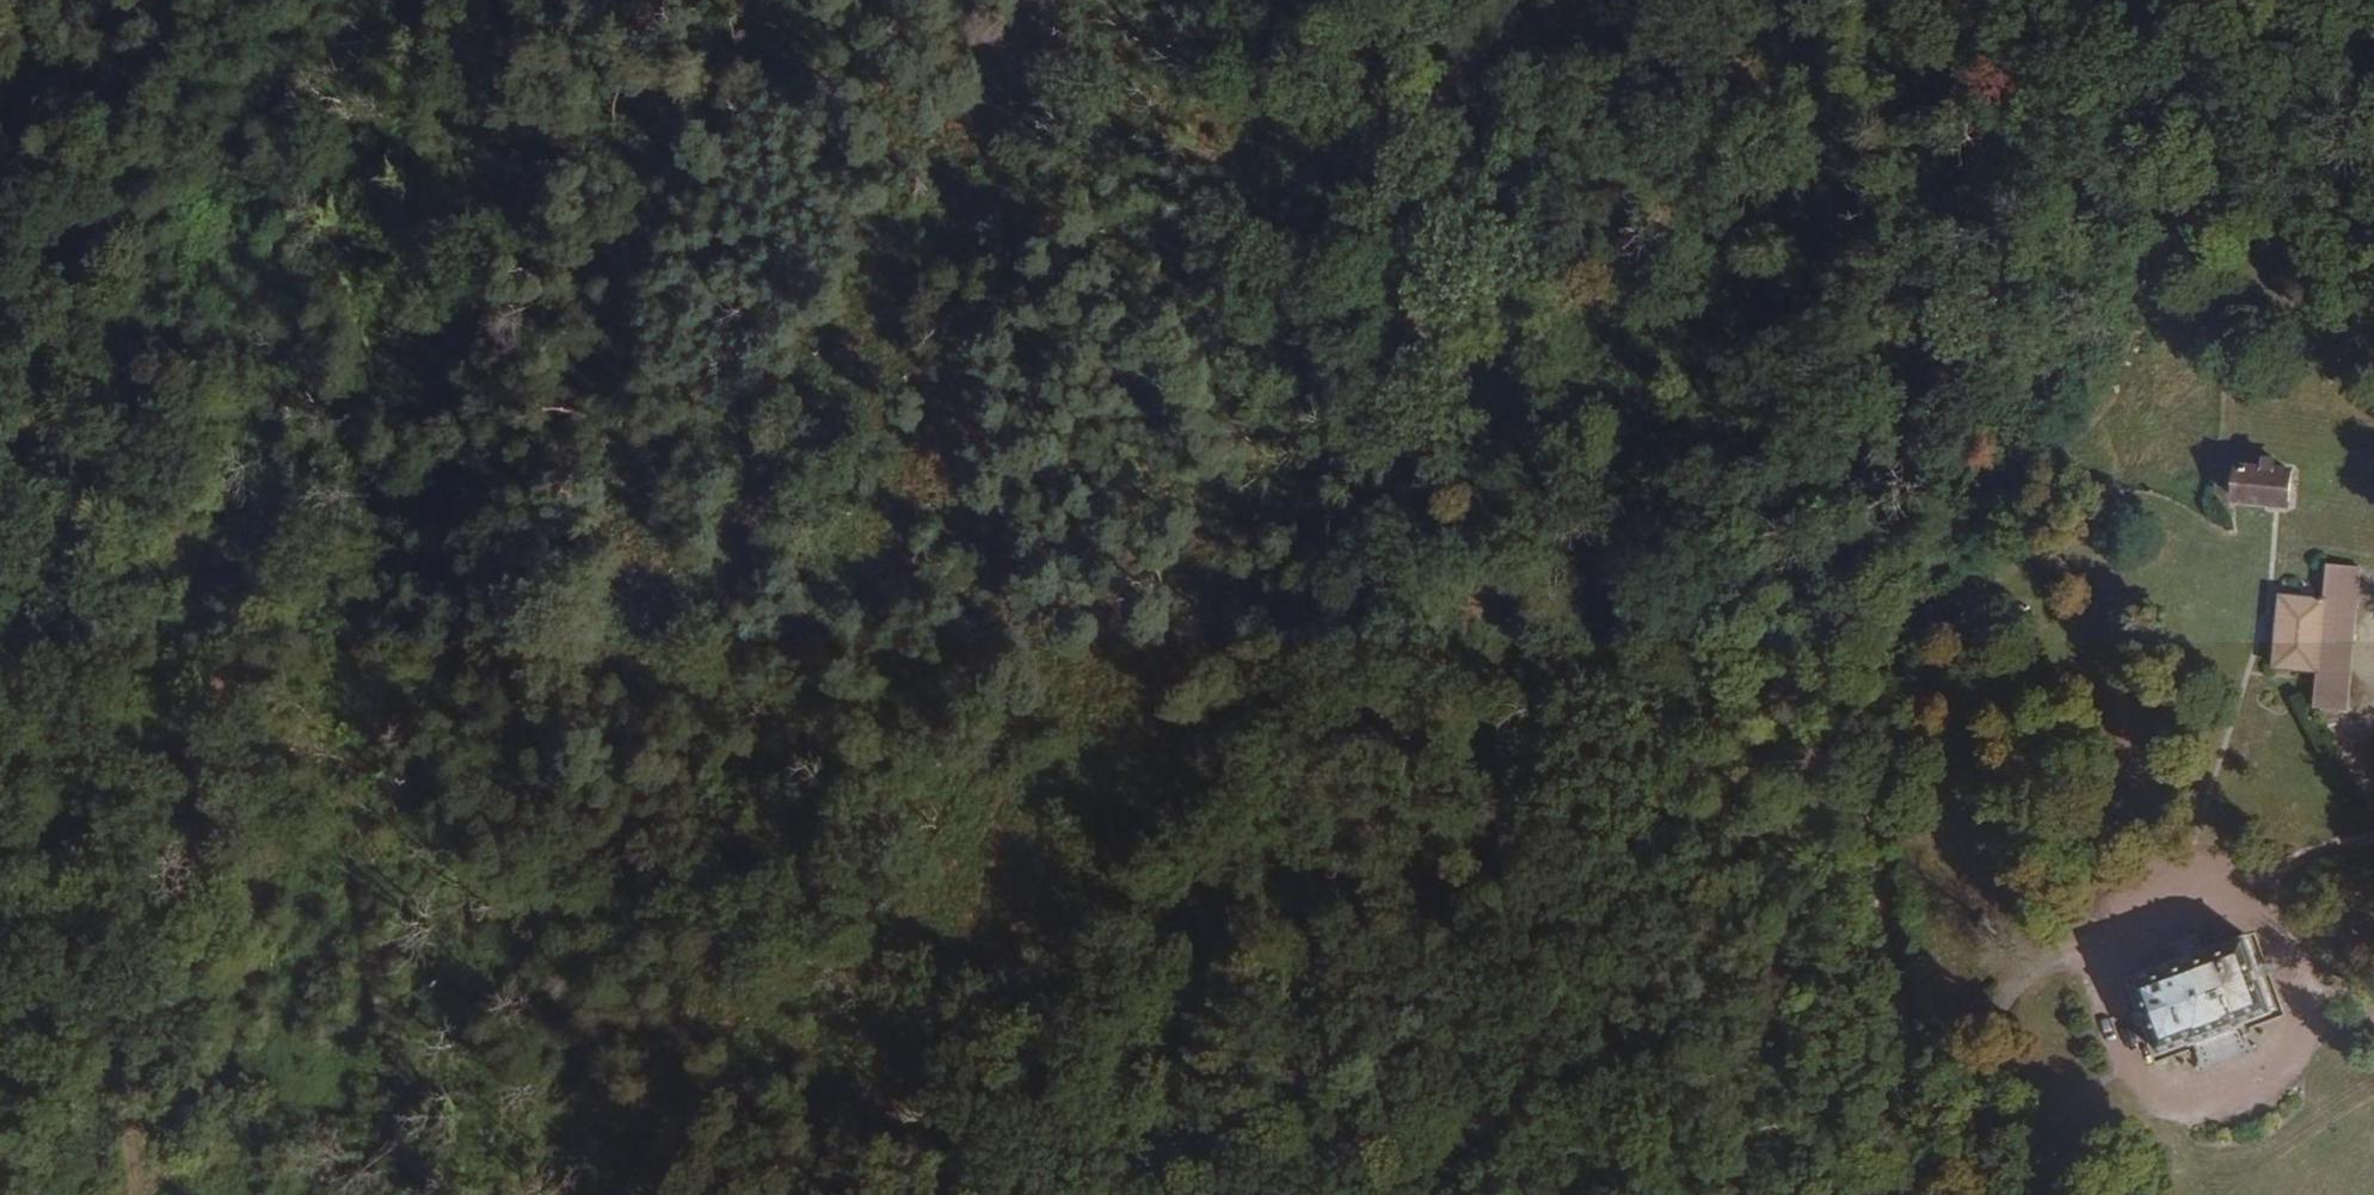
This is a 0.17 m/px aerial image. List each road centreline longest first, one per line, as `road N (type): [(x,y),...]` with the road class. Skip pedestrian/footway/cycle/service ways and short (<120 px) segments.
road 1 (track): [(1953,1194),(1897,904),(1894,784),(1933,622),(1966,568),(2102,430),(2133,317),(2158,144),(2227,0)]

